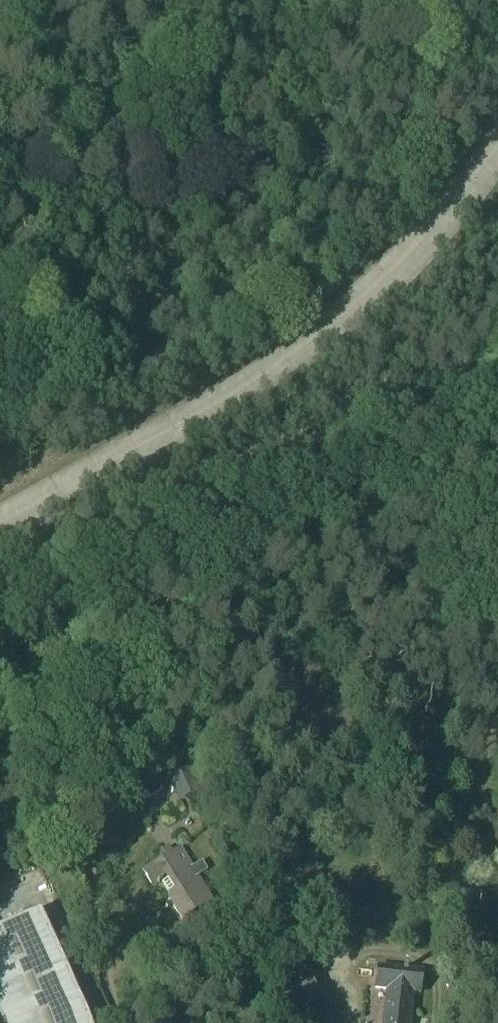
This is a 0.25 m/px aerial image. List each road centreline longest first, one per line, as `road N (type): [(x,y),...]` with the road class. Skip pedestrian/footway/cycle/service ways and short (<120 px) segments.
road 1 (unclassified): [(0,525),(276,372),(380,283),(497,133)]
road 2 (track): [(125,0),(145,117),(276,372)]
road 3 (track): [(380,283),(433,300),(497,217)]

